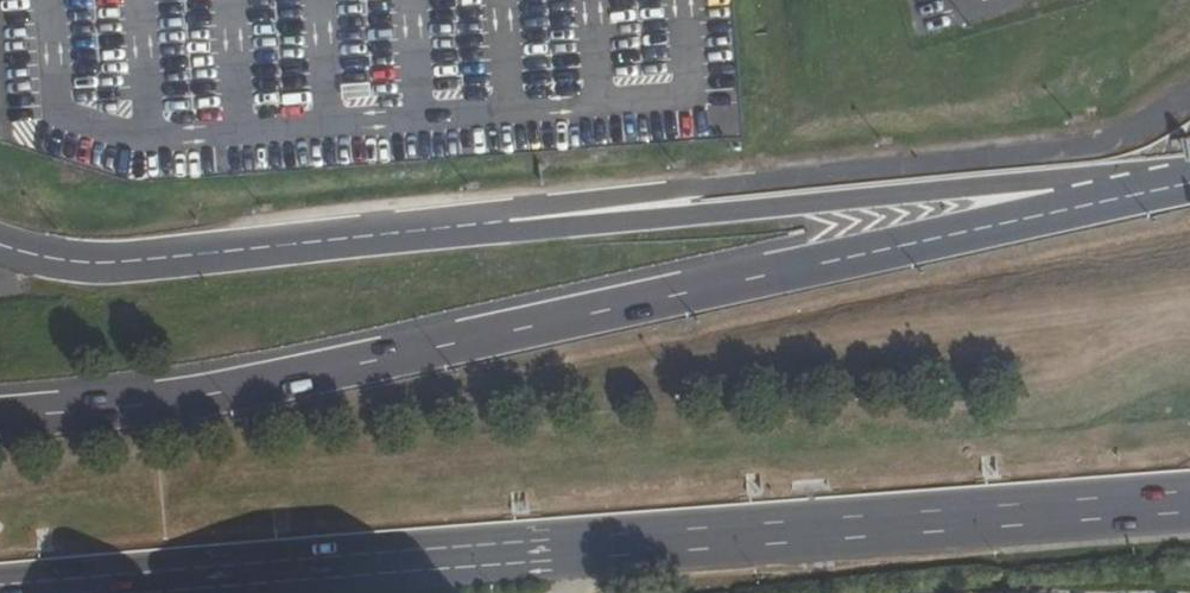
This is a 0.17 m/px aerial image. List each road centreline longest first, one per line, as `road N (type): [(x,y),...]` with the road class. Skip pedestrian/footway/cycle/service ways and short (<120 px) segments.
road 1 (tertiary): [(1189,501),(54,592)]
road 2 (primary): [(1106,199),(273,385),(0,417)]
road 3 (primary): [(1106,199),(1036,183),(677,219),(506,222)]
road 4 (tertiary): [(506,222),(126,266),(71,264),(0,246)]

